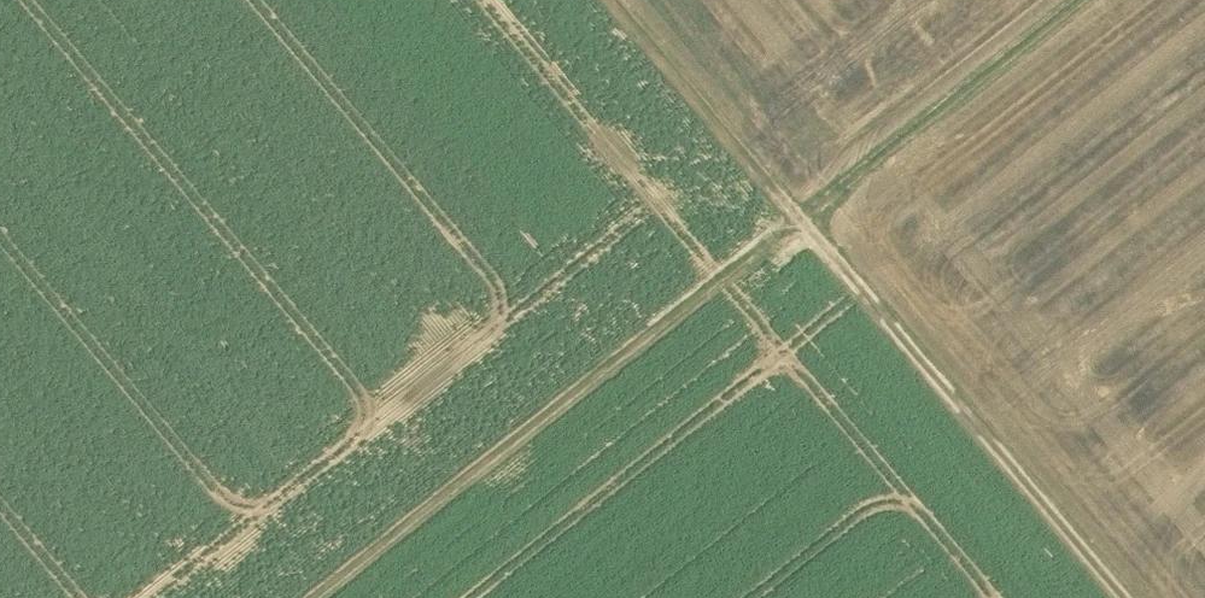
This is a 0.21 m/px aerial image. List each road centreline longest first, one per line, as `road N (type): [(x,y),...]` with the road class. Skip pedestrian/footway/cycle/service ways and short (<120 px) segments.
road 1 (track): [(315,597),(1084,0)]
road 2 (track): [(618,0),(1130,597)]

